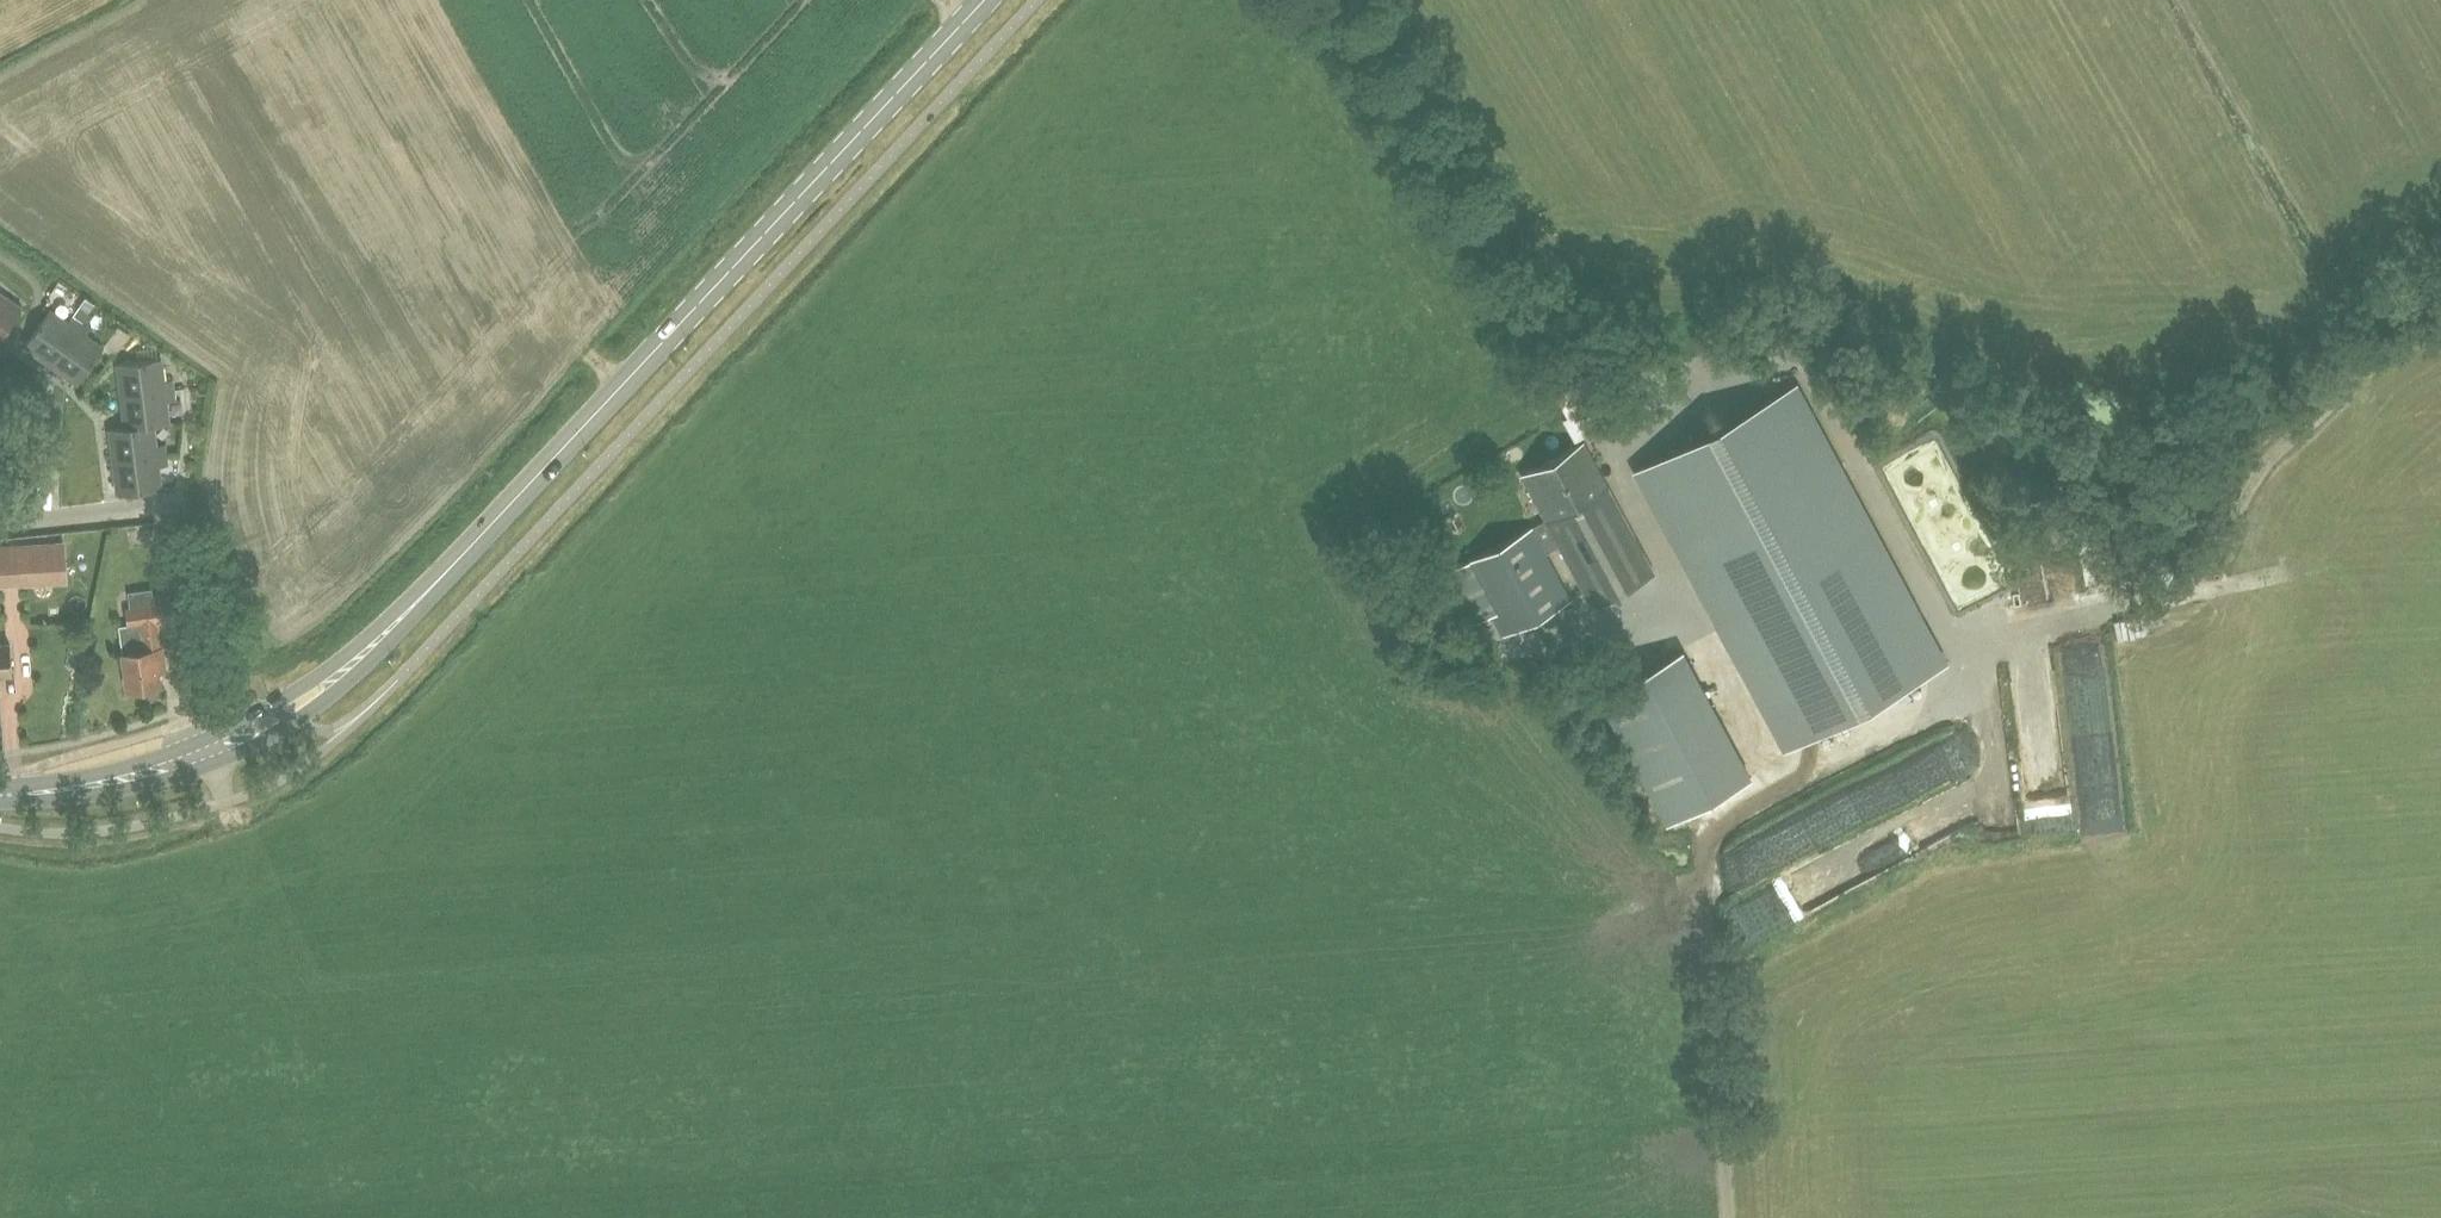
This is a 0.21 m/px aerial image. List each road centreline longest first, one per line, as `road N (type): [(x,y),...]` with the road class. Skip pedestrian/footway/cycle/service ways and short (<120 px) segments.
road 1 (secondary): [(212,758),(313,700),(986,0)]
road 2 (track): [(1731,1217),(1703,843),(1776,784),(1700,632)]
road 3 (residential): [(212,758),(169,517),(144,510),(0,515)]
road 4 (secondary): [(0,795),(123,783),(212,758)]

